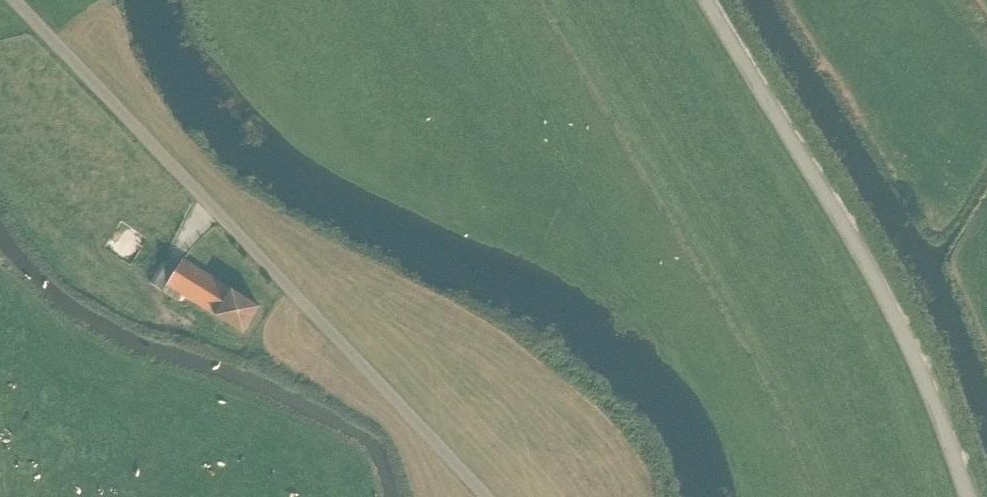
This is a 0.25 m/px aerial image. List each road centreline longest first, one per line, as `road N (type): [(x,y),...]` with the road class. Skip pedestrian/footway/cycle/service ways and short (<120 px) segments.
road 1 (unclassified): [(482,496),(14,0)]
road 2 (unclassified): [(967,496),(876,280),(705,0)]

